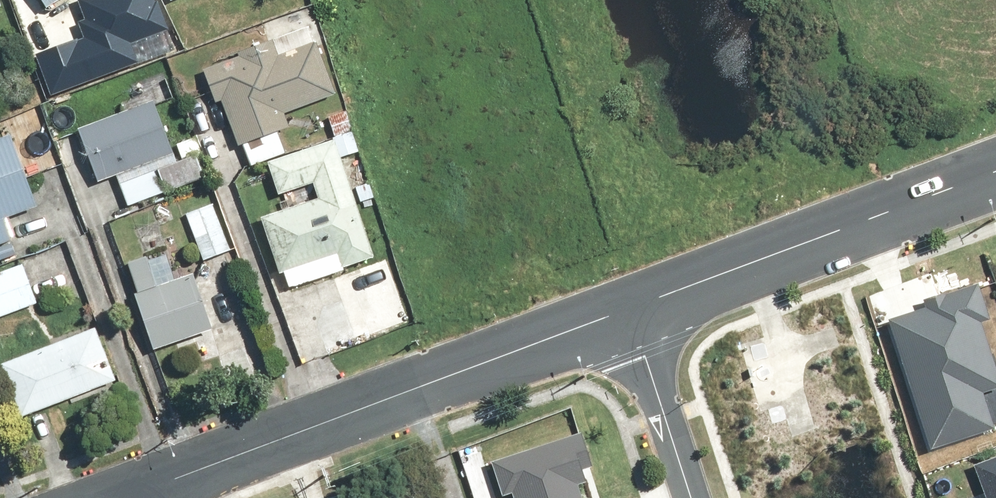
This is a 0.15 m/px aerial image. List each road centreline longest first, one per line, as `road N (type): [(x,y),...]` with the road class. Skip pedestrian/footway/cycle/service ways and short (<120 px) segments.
road 1 (residential): [(140,491),(628,310)]
road 2 (residential): [(628,310),(995,175)]
road 3 (residential): [(689,497),(628,310)]

